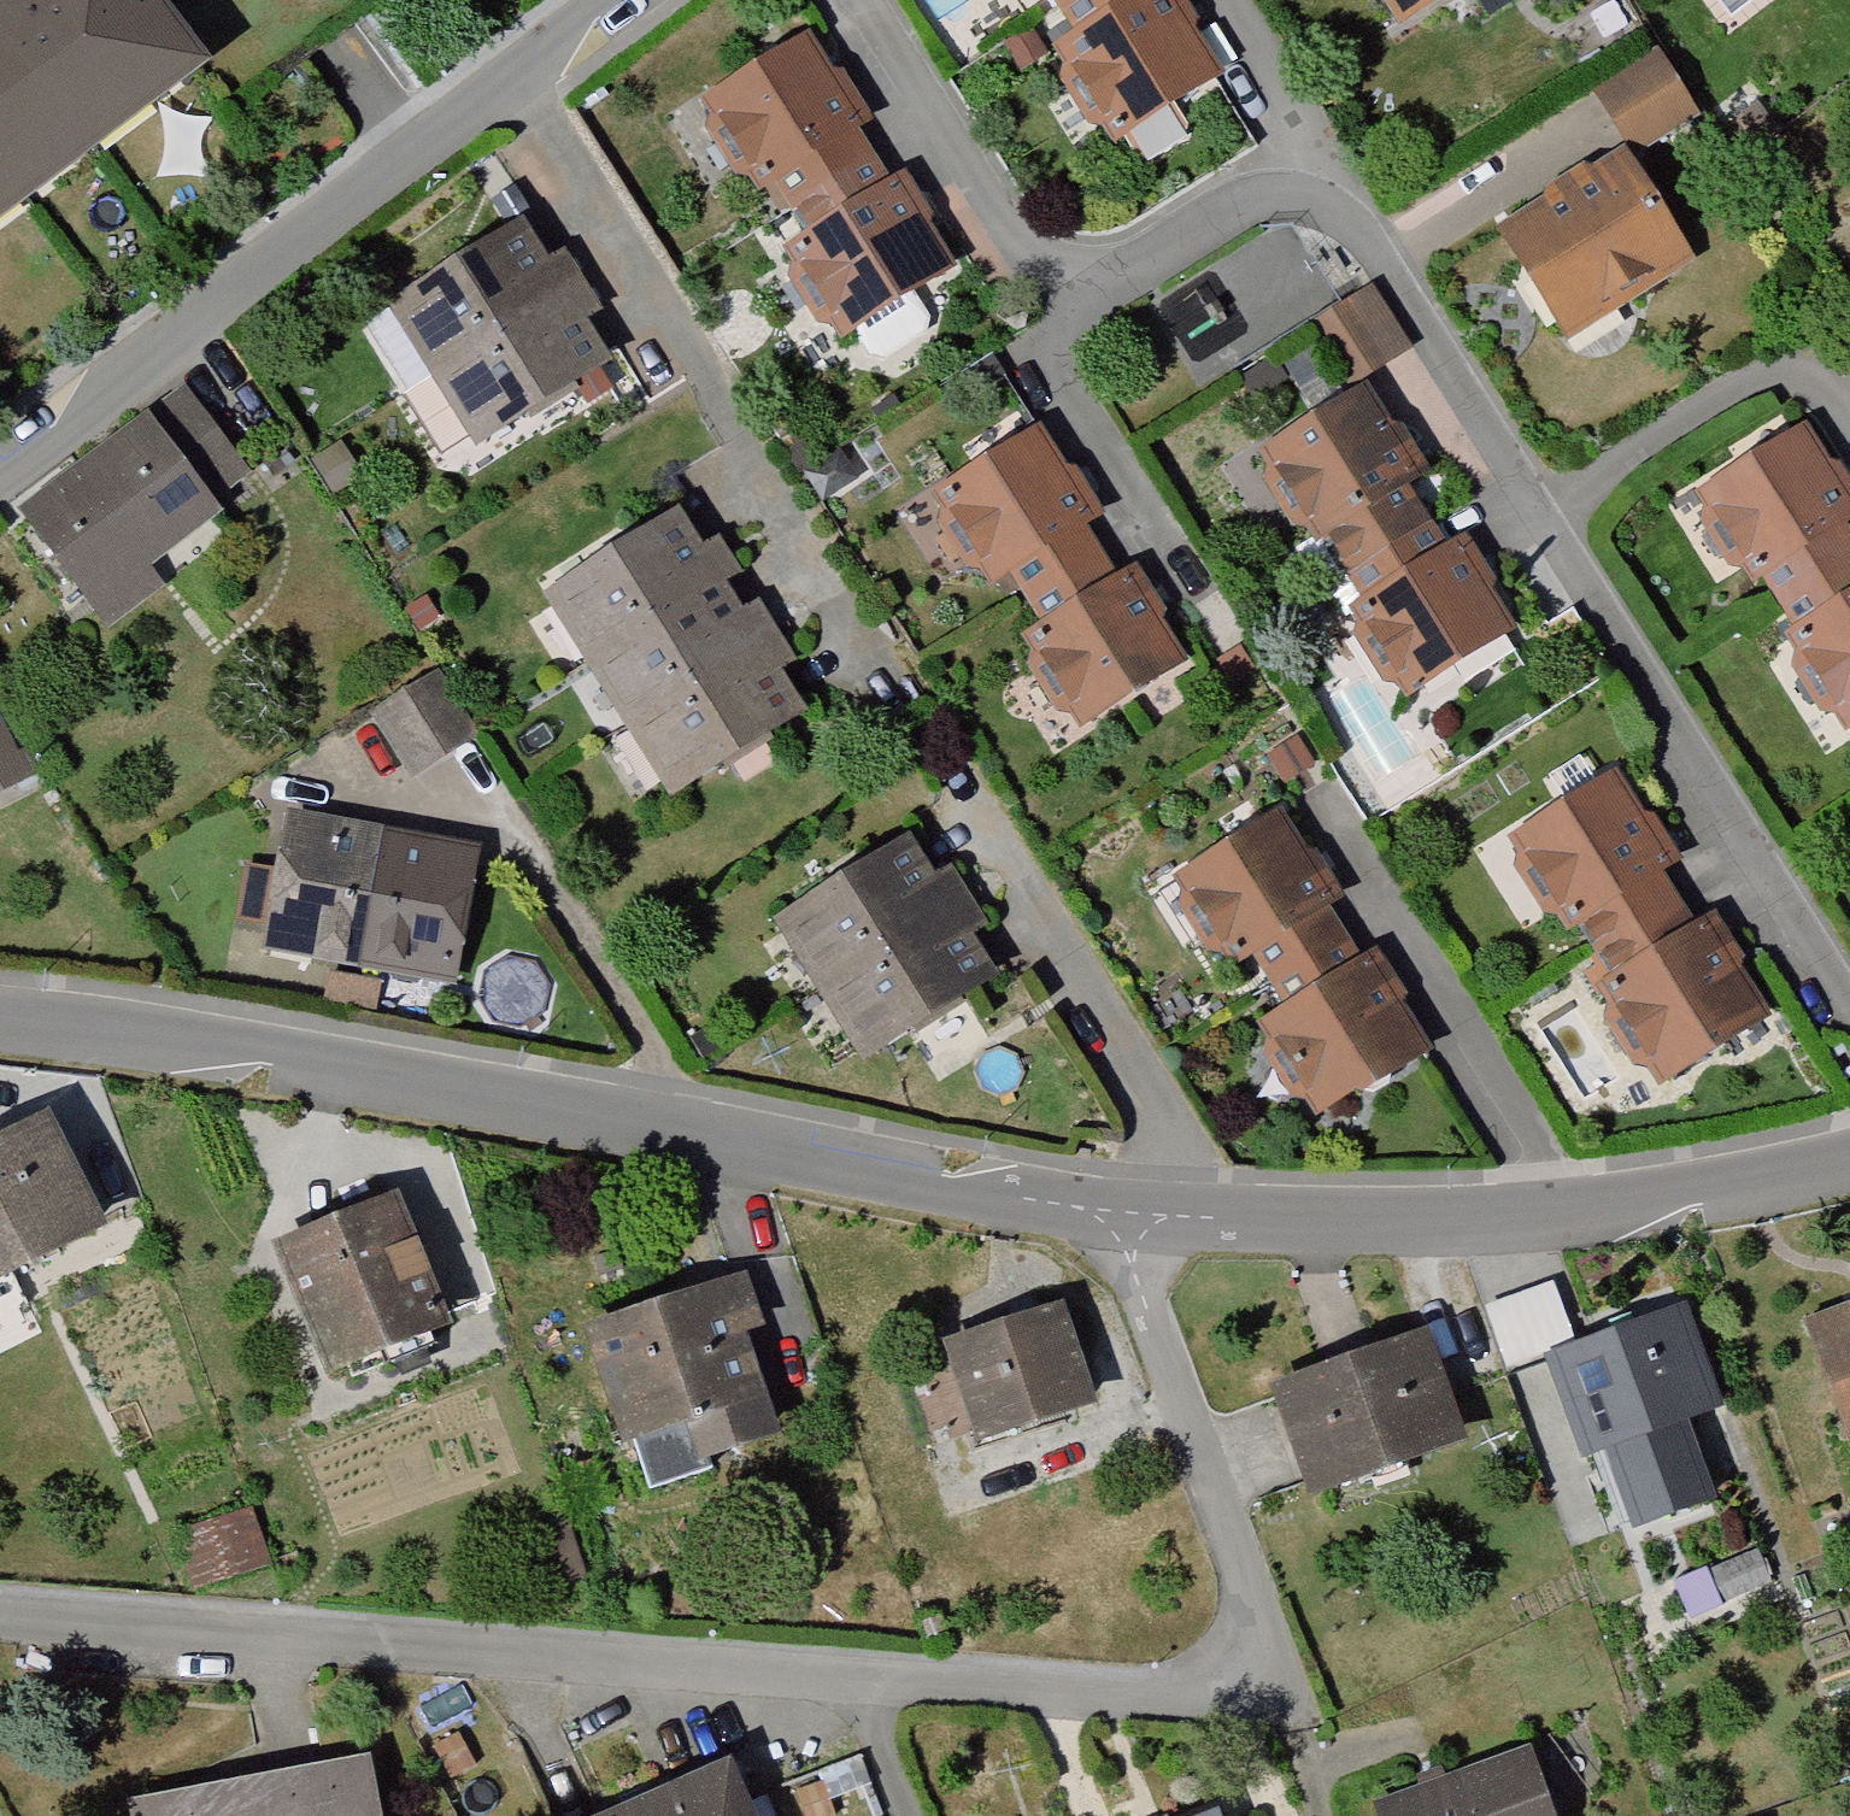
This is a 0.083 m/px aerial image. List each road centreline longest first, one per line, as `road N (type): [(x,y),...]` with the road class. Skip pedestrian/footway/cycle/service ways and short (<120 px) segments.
road 1 (residential): [(0,1618),(1207,1702),(1277,1680),(1124,1213)]
road 2 (residential): [(1124,1213),(0,1012)]
road 3 (residential): [(0,478),(626,0)]
road 4 (residential): [(1849,1157),(1748,1184),(1551,1206),(1124,1213)]

